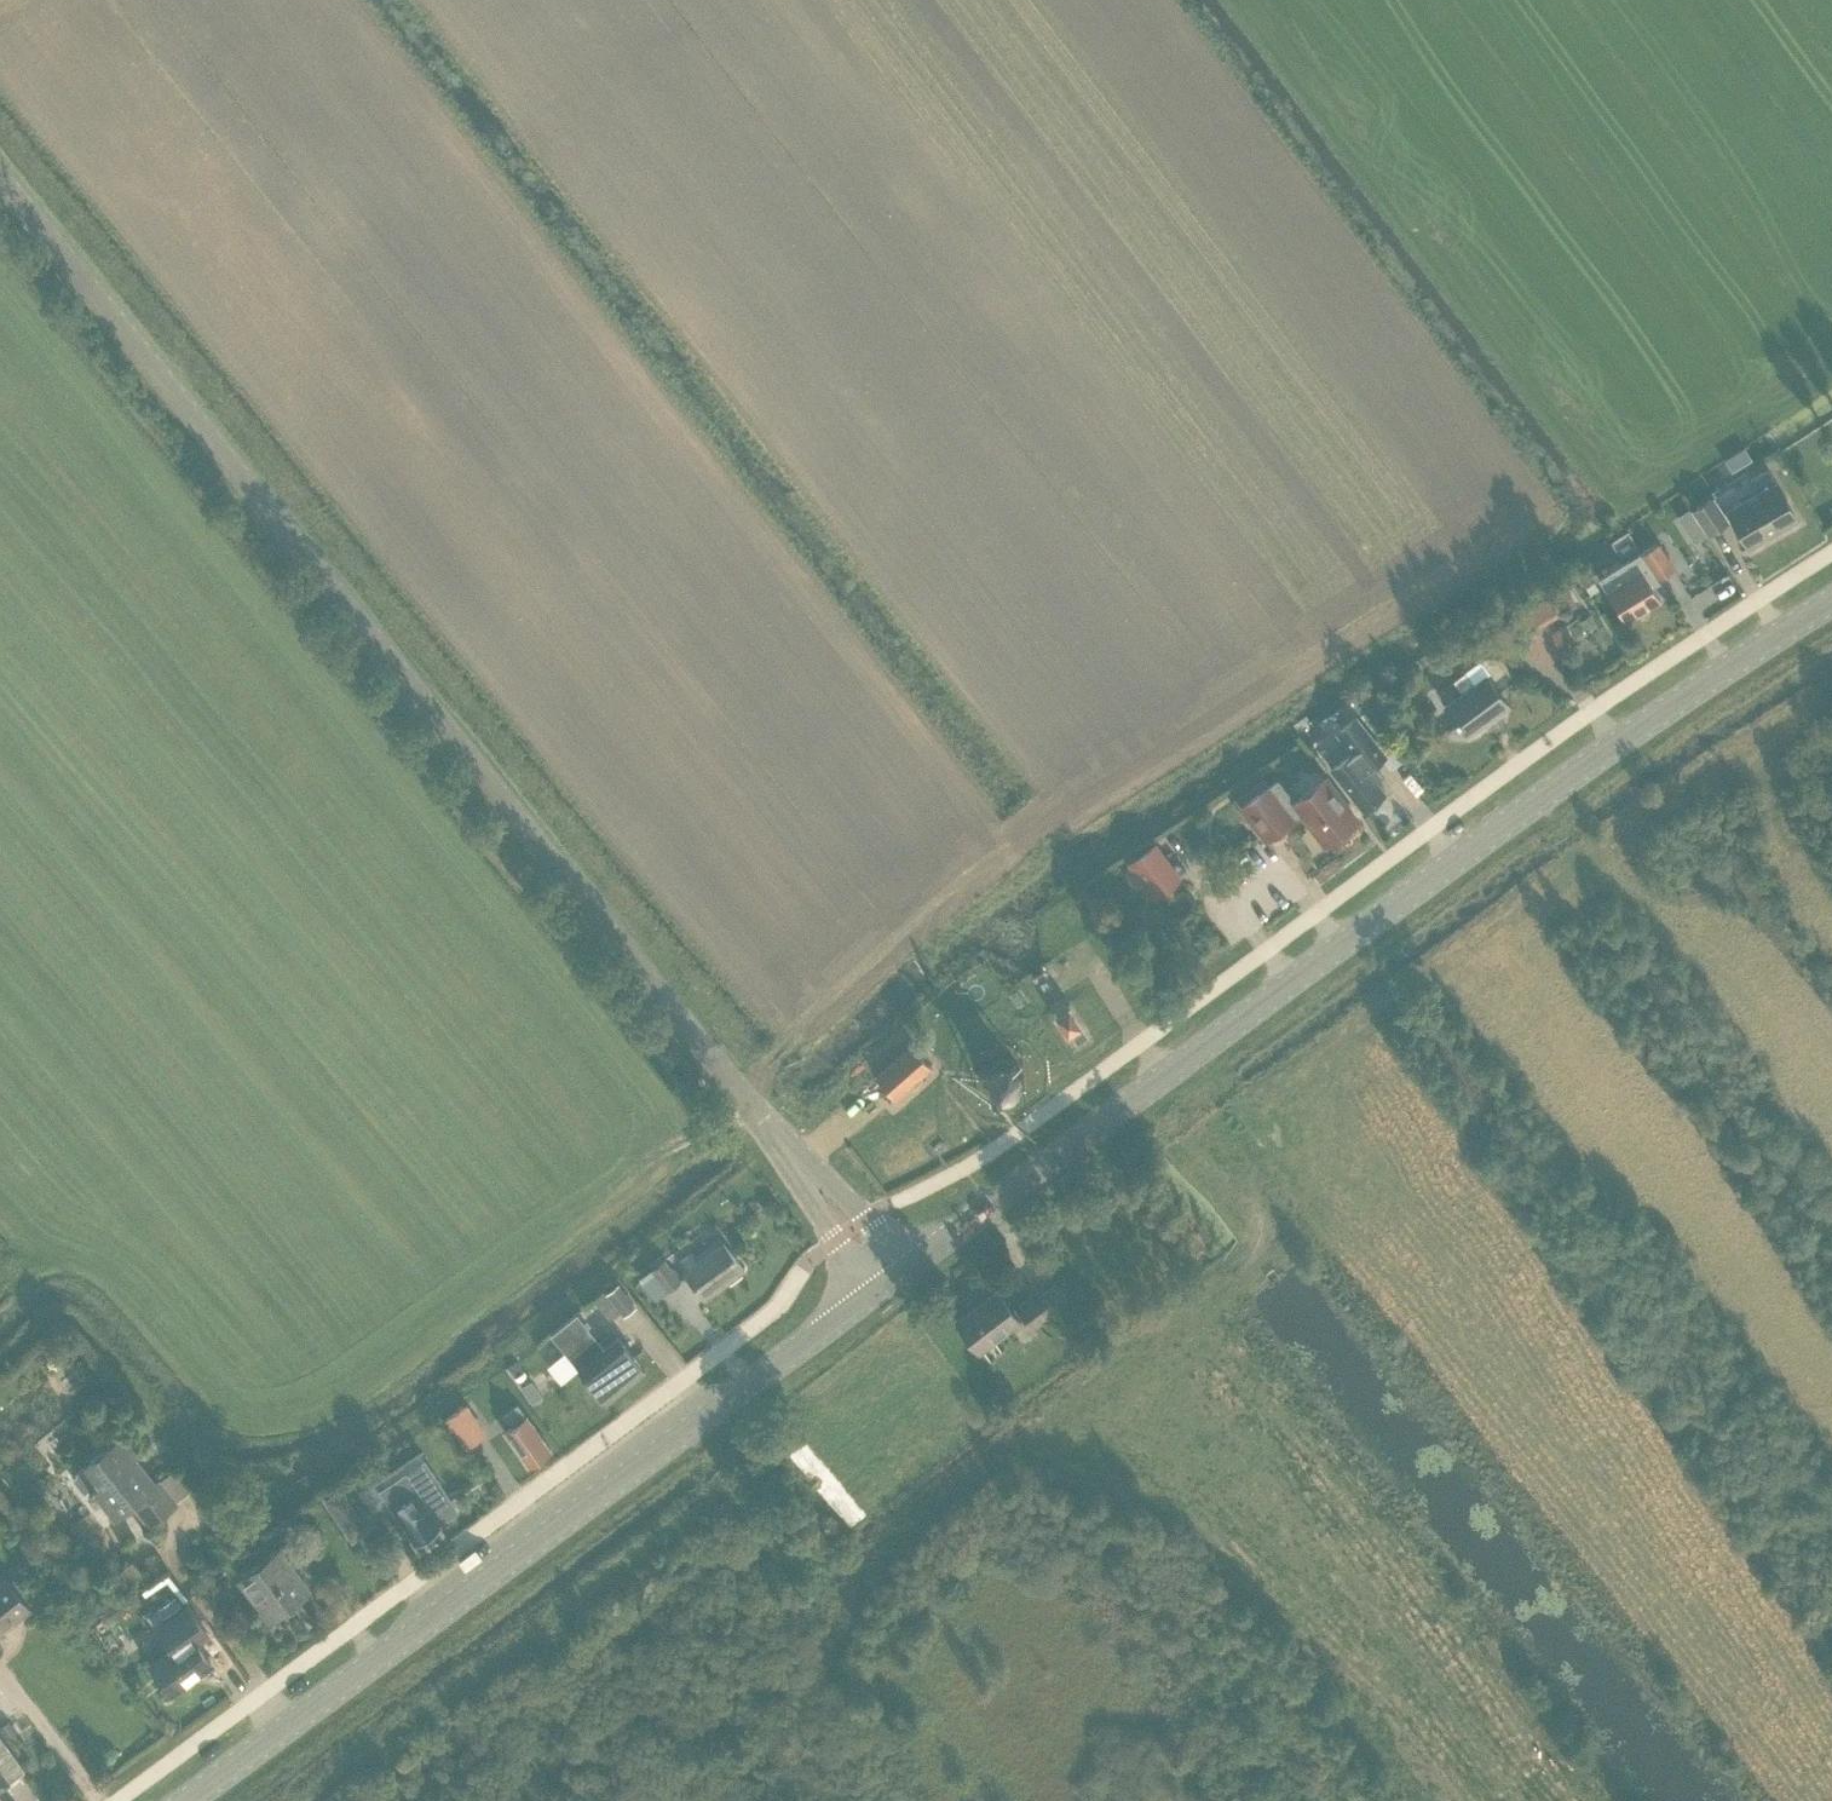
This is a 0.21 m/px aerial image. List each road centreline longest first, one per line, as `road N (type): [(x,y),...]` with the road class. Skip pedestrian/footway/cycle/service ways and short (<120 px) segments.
road 1 (tertiary): [(799,1163),(0,177)]
road 2 (secondary): [(885,1283),(1831,616)]
road 3 (secondary): [(184,1800),(885,1283)]
road 4 (tertiary): [(885,1283),(882,1244),(866,1219),(819,1168),(799,1163)]
road 5 (tertiary): [(799,1163),(800,1185),(848,1260),(885,1283)]

